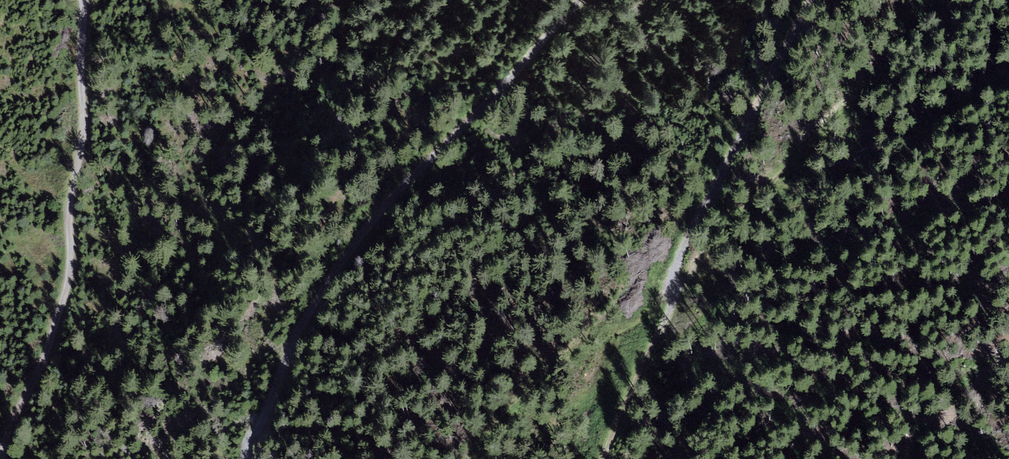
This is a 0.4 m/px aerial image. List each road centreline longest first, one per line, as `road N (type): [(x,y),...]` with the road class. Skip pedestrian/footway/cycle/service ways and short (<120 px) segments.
road 1 (track): [(241,458),(281,399),(298,342),(392,195),(584,0)]
road 2 (track): [(817,0),(680,244),(669,300),(598,458)]
road 3 (track): [(82,0),(83,124),(69,270),(44,361),(1,458)]

